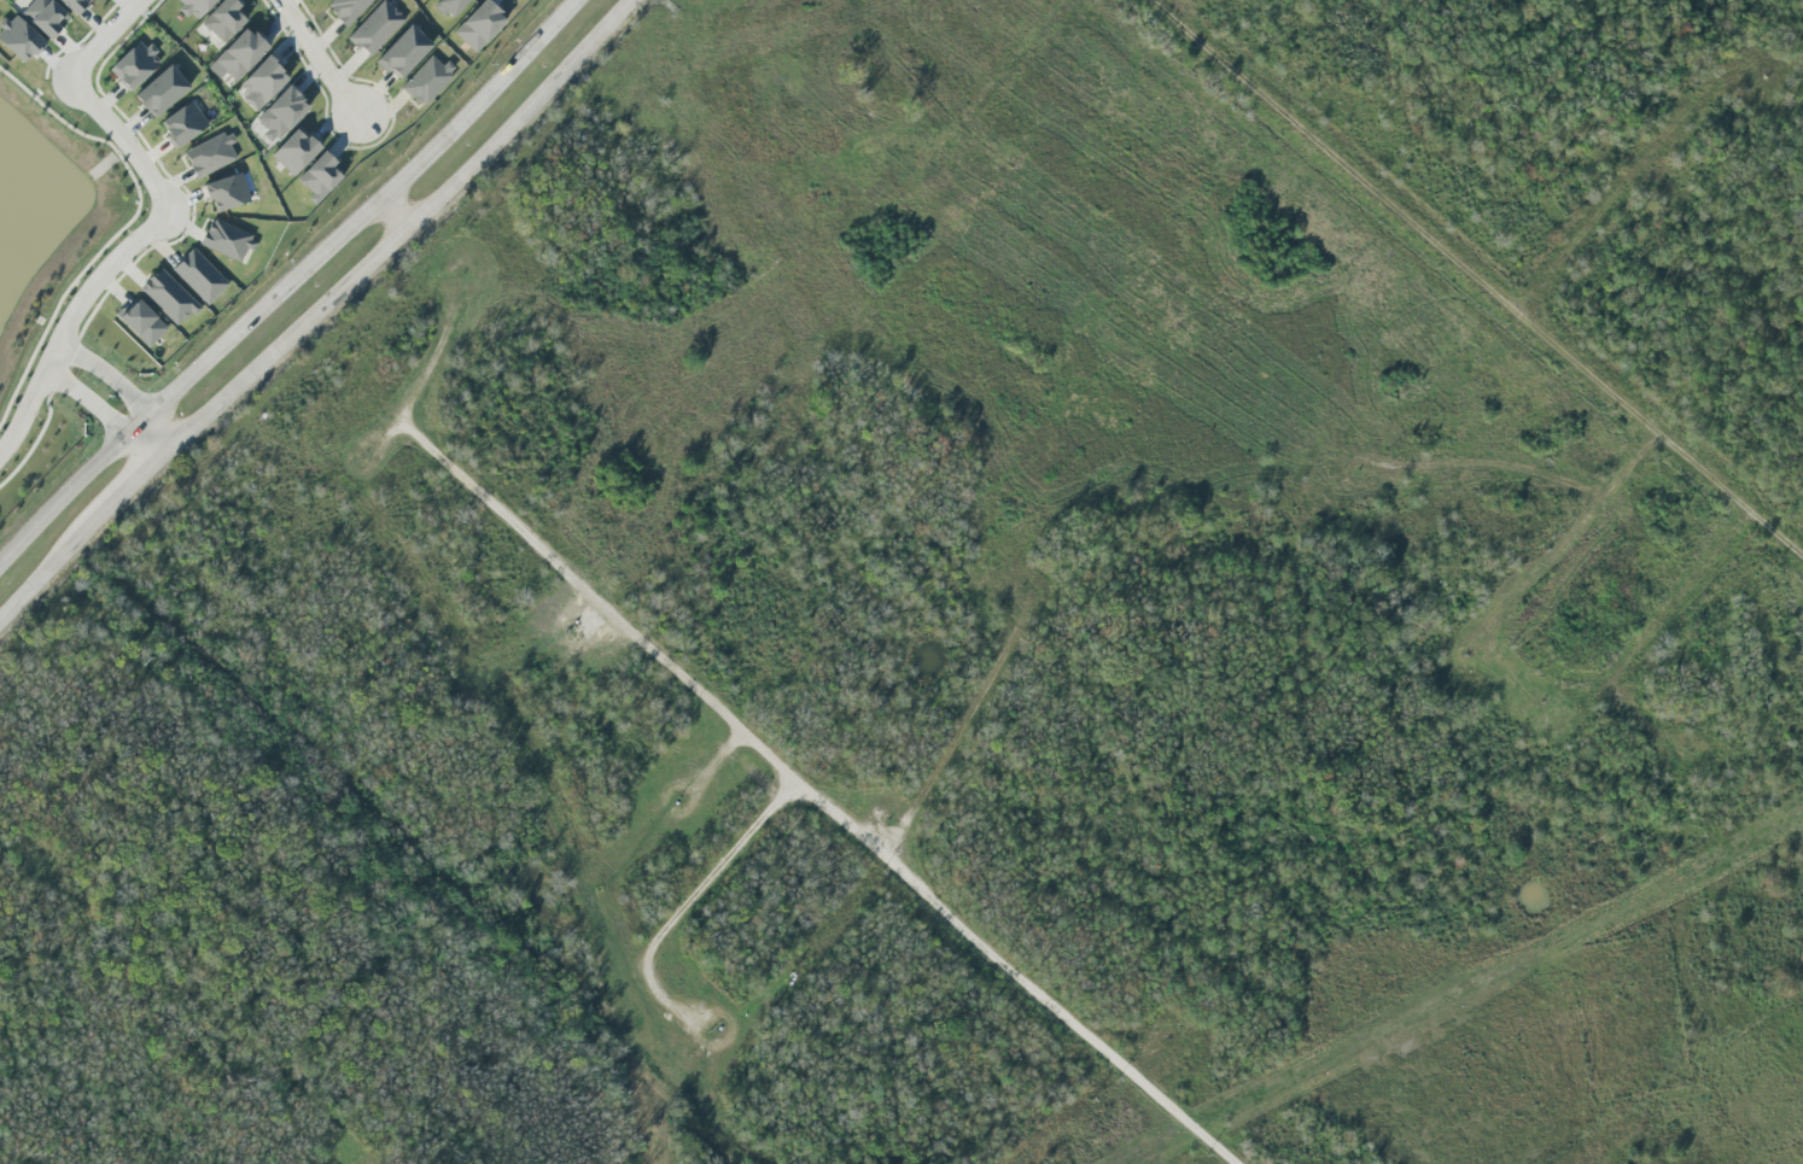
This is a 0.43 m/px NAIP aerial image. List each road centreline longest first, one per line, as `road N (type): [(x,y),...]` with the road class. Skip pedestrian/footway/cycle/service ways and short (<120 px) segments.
road 1 (secondary): [(0,622),(628,0)]
road 2 (secondary): [(570,0),(0,565)]
road 3 (residential): [(0,455),(80,303),(170,214)]
road 4 (residential): [(170,214),(126,145),(64,80)]
road 5 (residential): [(165,456),(148,416),(129,396),(56,349)]
road 6 (residential): [(43,373),(127,438),(165,456)]
road 7 (residential): [(279,0),(360,115)]

